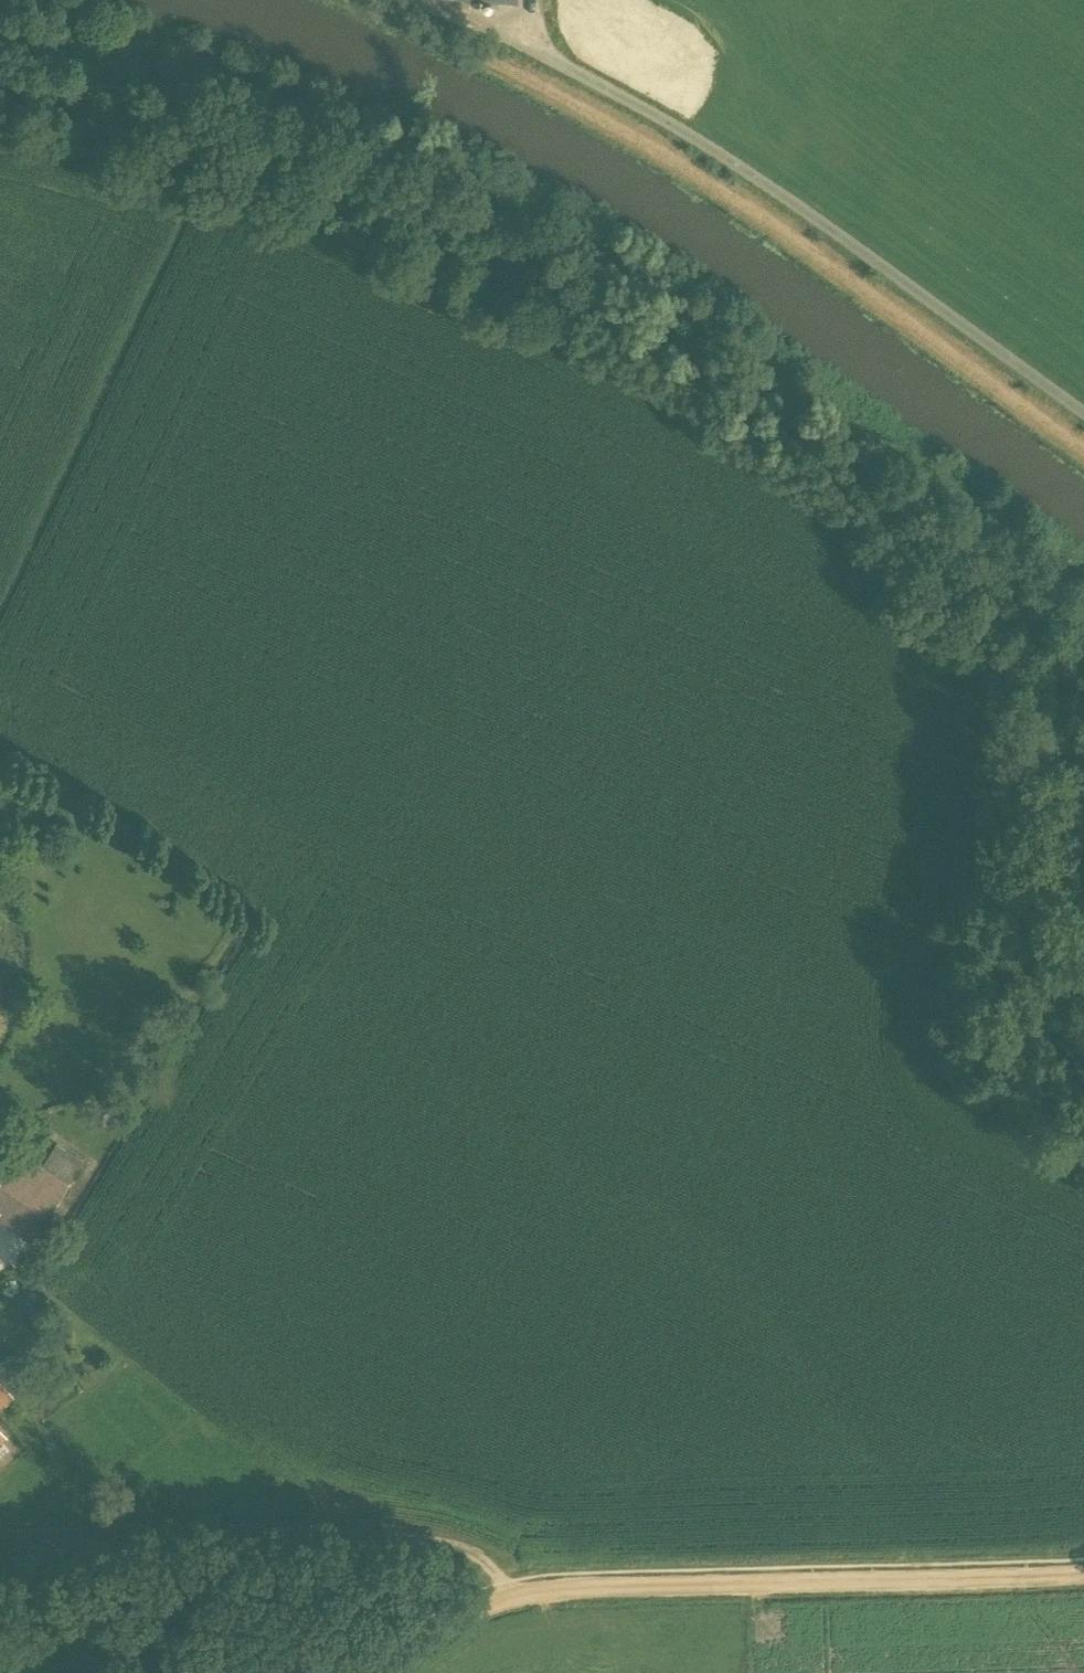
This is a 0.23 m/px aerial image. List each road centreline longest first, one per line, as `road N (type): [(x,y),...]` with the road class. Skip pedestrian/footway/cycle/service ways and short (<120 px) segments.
road 1 (track): [(365,1672),(469,1608),(528,1592),(1083,1574)]

